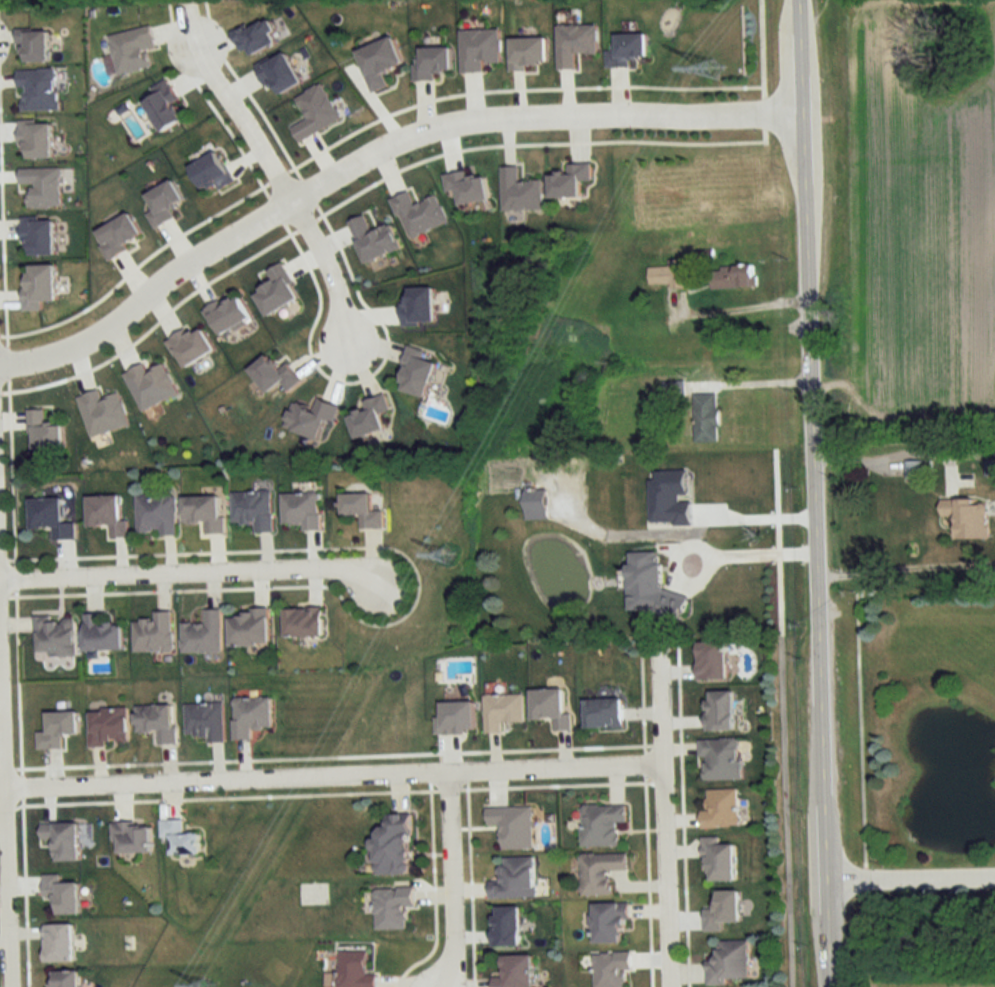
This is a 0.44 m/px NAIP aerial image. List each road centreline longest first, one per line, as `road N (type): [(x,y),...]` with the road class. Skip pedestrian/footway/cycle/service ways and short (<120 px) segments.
road 1 (tertiary): [(798,0),(827,986)]
road 2 (residential): [(801,122),(490,117),(432,129),(371,151),(158,278),(102,334),(0,367)]
road 3 (residential): [(663,763),(4,789)]
road 4 (residential): [(374,572),(0,578)]
road 5 (residential): [(670,986),(659,647)]
road 6 (residential): [(10,986),(0,668)]
road 7 (residential): [(438,986),(457,902),(444,772)]
road 8 (residential): [(291,199),(196,48)]
road 9 (residential): [(349,360),(342,303),(291,199)]

